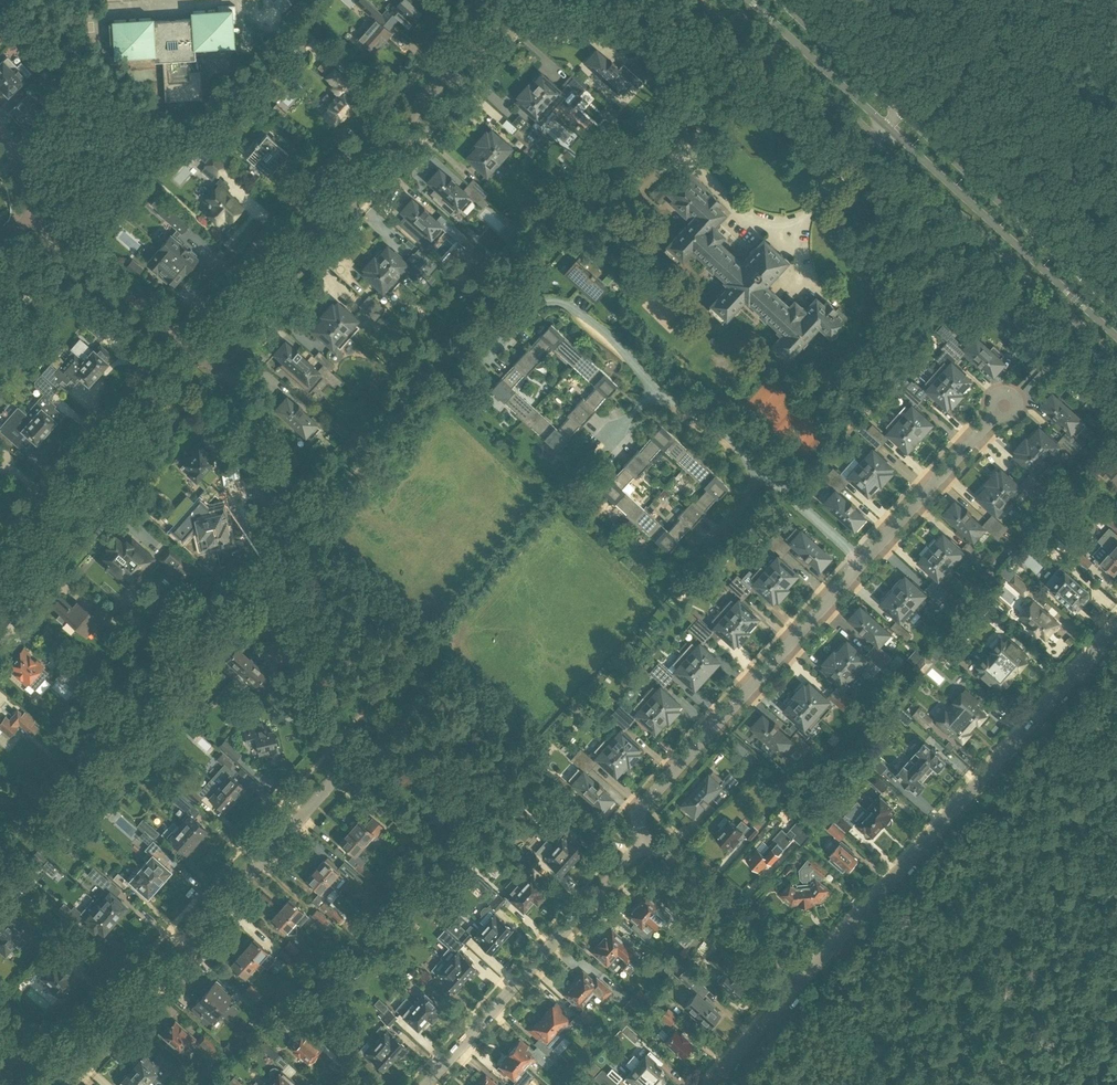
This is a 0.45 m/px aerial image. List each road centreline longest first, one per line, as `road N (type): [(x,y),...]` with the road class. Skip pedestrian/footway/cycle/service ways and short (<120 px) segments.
road 1 (residential): [(67,1079),(333,779),(241,388),(197,351)]
road 2 (residential): [(197,351),(513,0)]
road 3 (residential): [(805,977),(1116,627)]
road 4 (residential): [(863,561),(760,478),(717,430),(653,391),(590,322),(555,303),(528,310)]
road 5 (residential): [(641,844),(641,807),(863,561)]
road 6 (track): [(329,751),(545,504)]
road 7 (residential): [(641,844),(425,1084)]
road 8 (primary): [(887,126),(1116,339)]
road 9 (residential): [(0,574),(197,351)]
road 10 (primary): [(1116,309),(900,110)]
road 11 (track): [(893,881),(948,896),(1116,1046)]
road 12 (residential): [(805,977),(666,851),(641,844)]
road 13 (residential): [(863,561),(1004,405)]
road 14 (residential): [(197,351),(35,222)]
road 15 (primary): [(749,0),(887,126)]
road 16 (primary): [(900,110),(779,0)]
road 17 (residential): [(709,1084),(805,977)]
road 18 (track): [(884,1084),(783,1001)]

